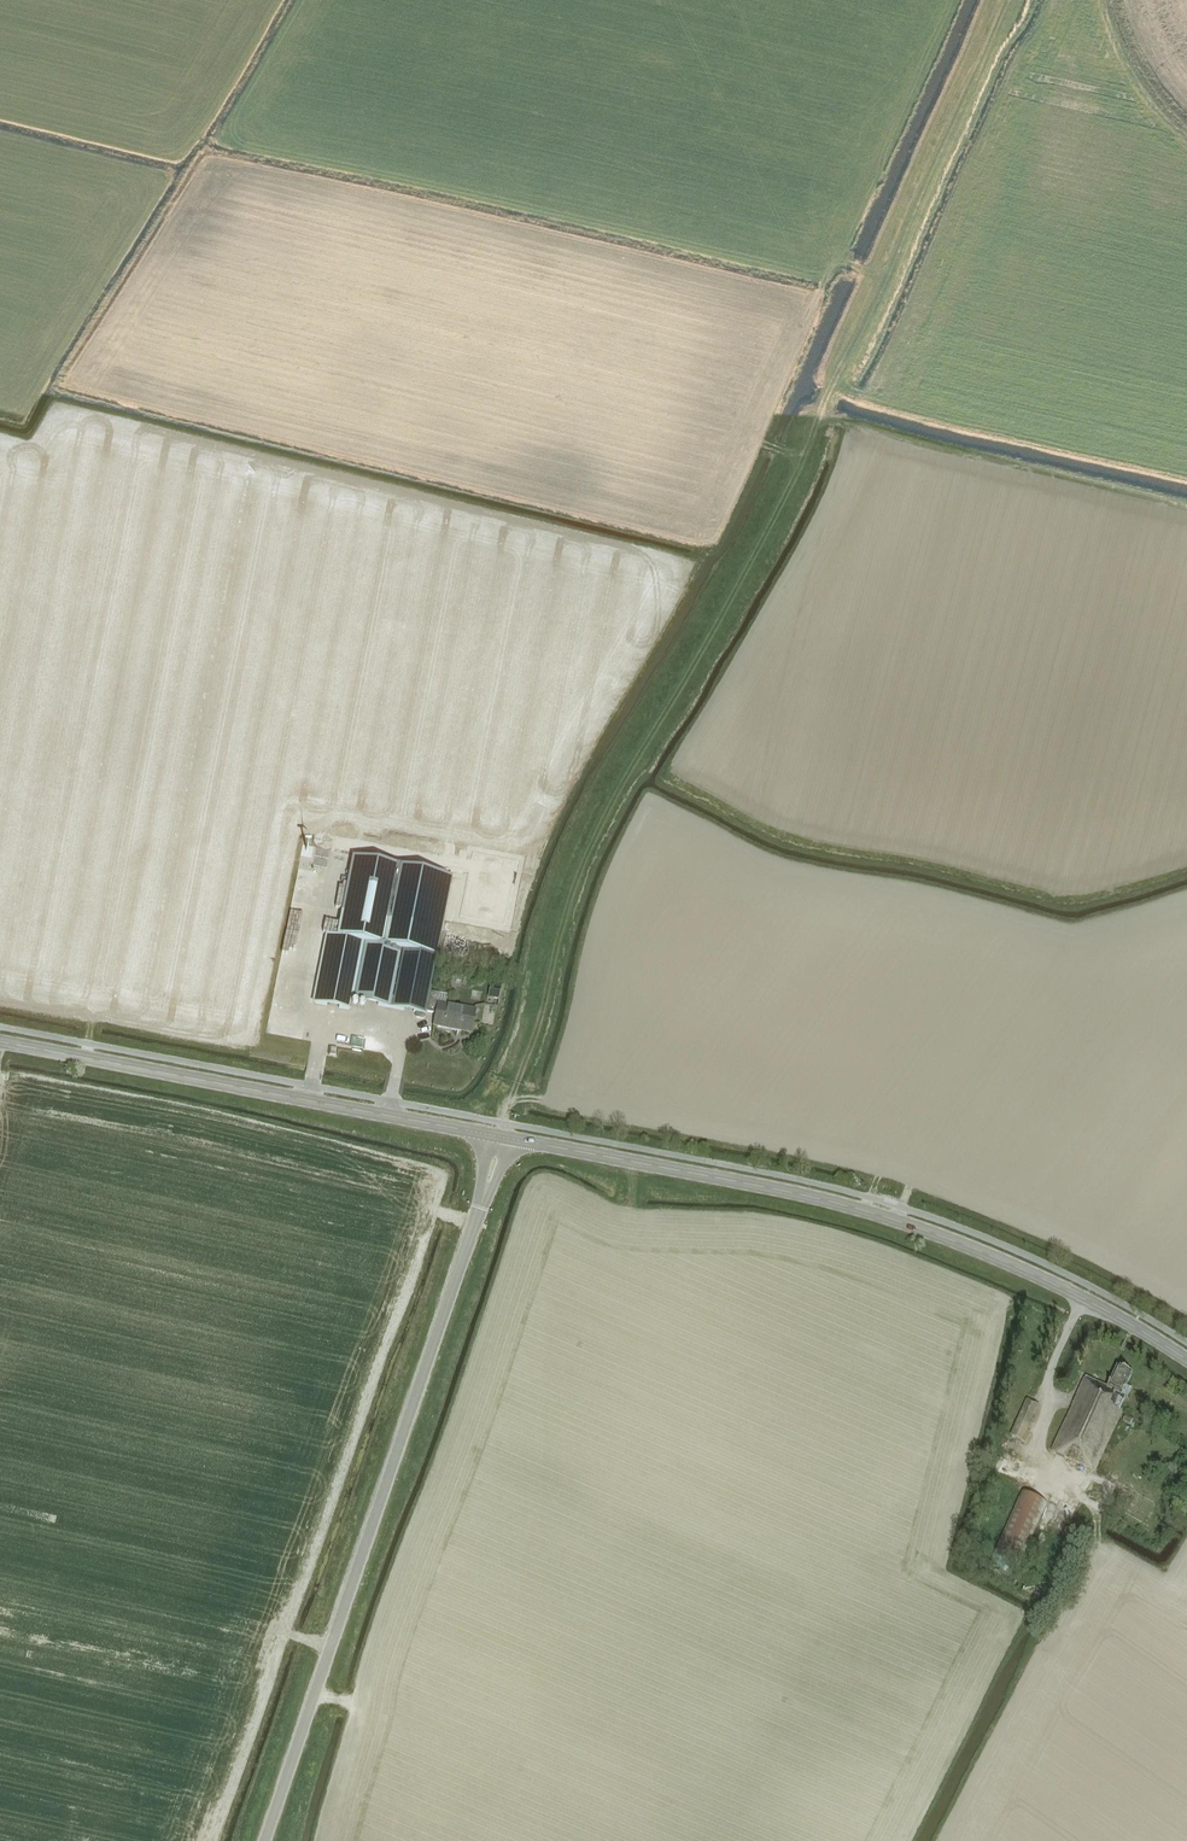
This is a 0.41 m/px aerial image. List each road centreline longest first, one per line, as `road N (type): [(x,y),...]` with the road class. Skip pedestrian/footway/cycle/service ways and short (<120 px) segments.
road 1 (track): [(1007,0),(823,401),(790,490),(571,878),(506,1121)]
road 2 (secondary): [(1186,1359),(1084,1297),(919,1226),(802,1193),(504,1136)]
road 3 (tertiary): [(265,1840),(485,1193)]
road 4 (secondary): [(504,1136),(0,1040)]

